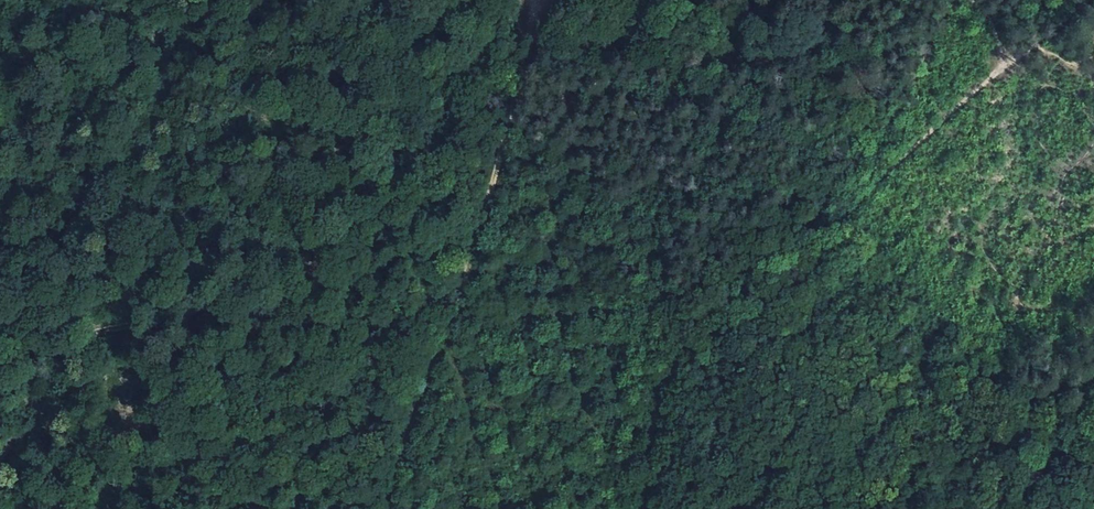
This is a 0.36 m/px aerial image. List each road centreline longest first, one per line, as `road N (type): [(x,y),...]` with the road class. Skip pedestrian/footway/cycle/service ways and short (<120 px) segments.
road 1 (track): [(388,508),(405,440),(463,288),(528,65),(534,12)]
road 2 (track): [(712,284),(754,270),(839,210),(1092,0)]
road 3 (track): [(712,284),(659,246),(597,163),(532,40)]

